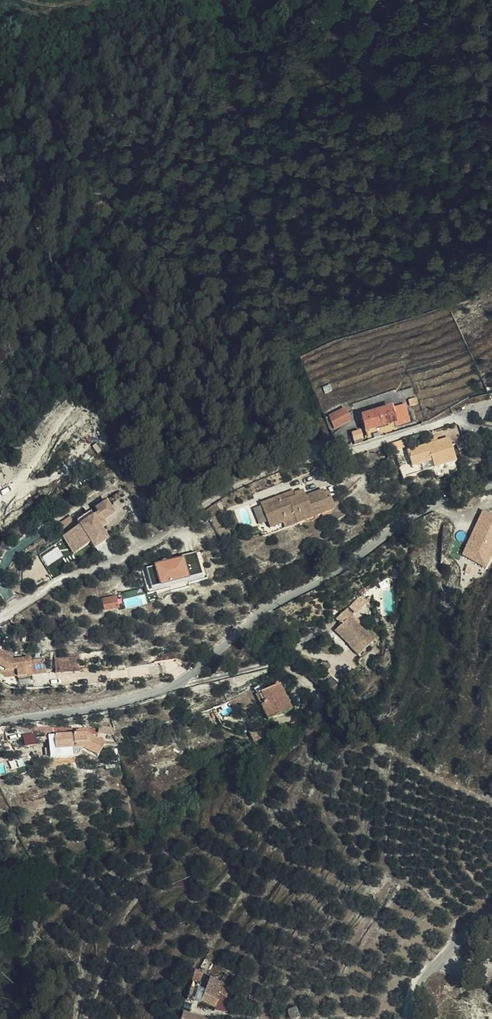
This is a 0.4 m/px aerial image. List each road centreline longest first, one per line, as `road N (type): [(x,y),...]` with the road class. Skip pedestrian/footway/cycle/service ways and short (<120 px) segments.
road 1 (unclassified): [(0,723),(159,697),(192,679),(252,622),(416,513),(491,485)]
road 2 (residential): [(409,1018),(436,955),(491,910)]

